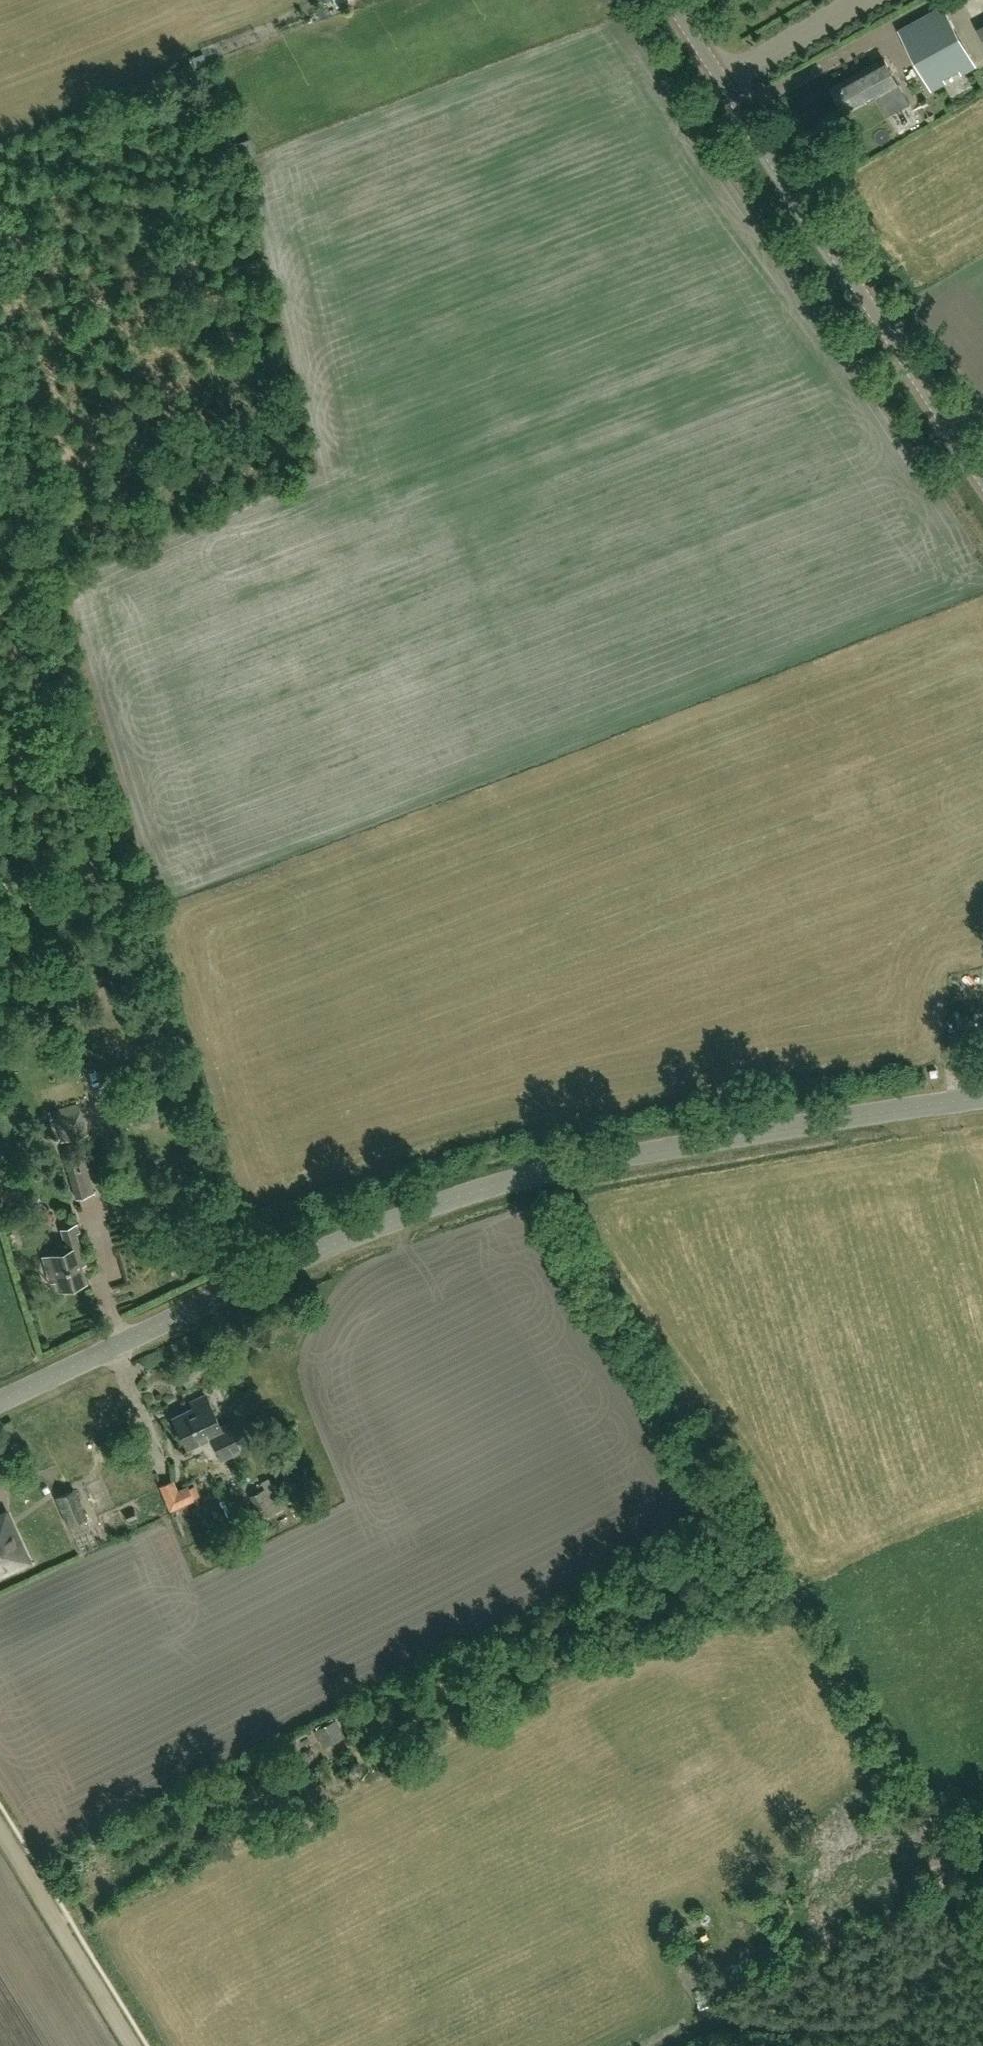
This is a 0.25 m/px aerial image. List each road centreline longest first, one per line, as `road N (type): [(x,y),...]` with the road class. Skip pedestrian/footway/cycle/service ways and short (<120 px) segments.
road 1 (tertiary): [(0,1401),(361,1232),(493,1186),(782,1128),(982,1100)]
road 2 (tertiary): [(982,475),(672,0)]
road 3 (track): [(132,2045),(0,1830)]

